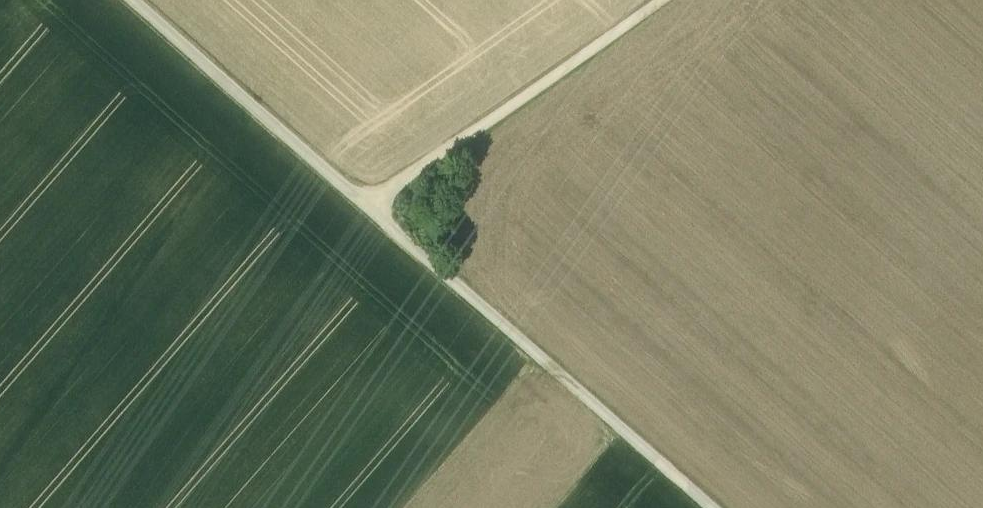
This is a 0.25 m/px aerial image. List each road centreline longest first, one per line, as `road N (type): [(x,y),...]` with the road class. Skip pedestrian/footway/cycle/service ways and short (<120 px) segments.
road 1 (track): [(131,0),(705,507)]
road 2 (track): [(666,0),(368,209)]

